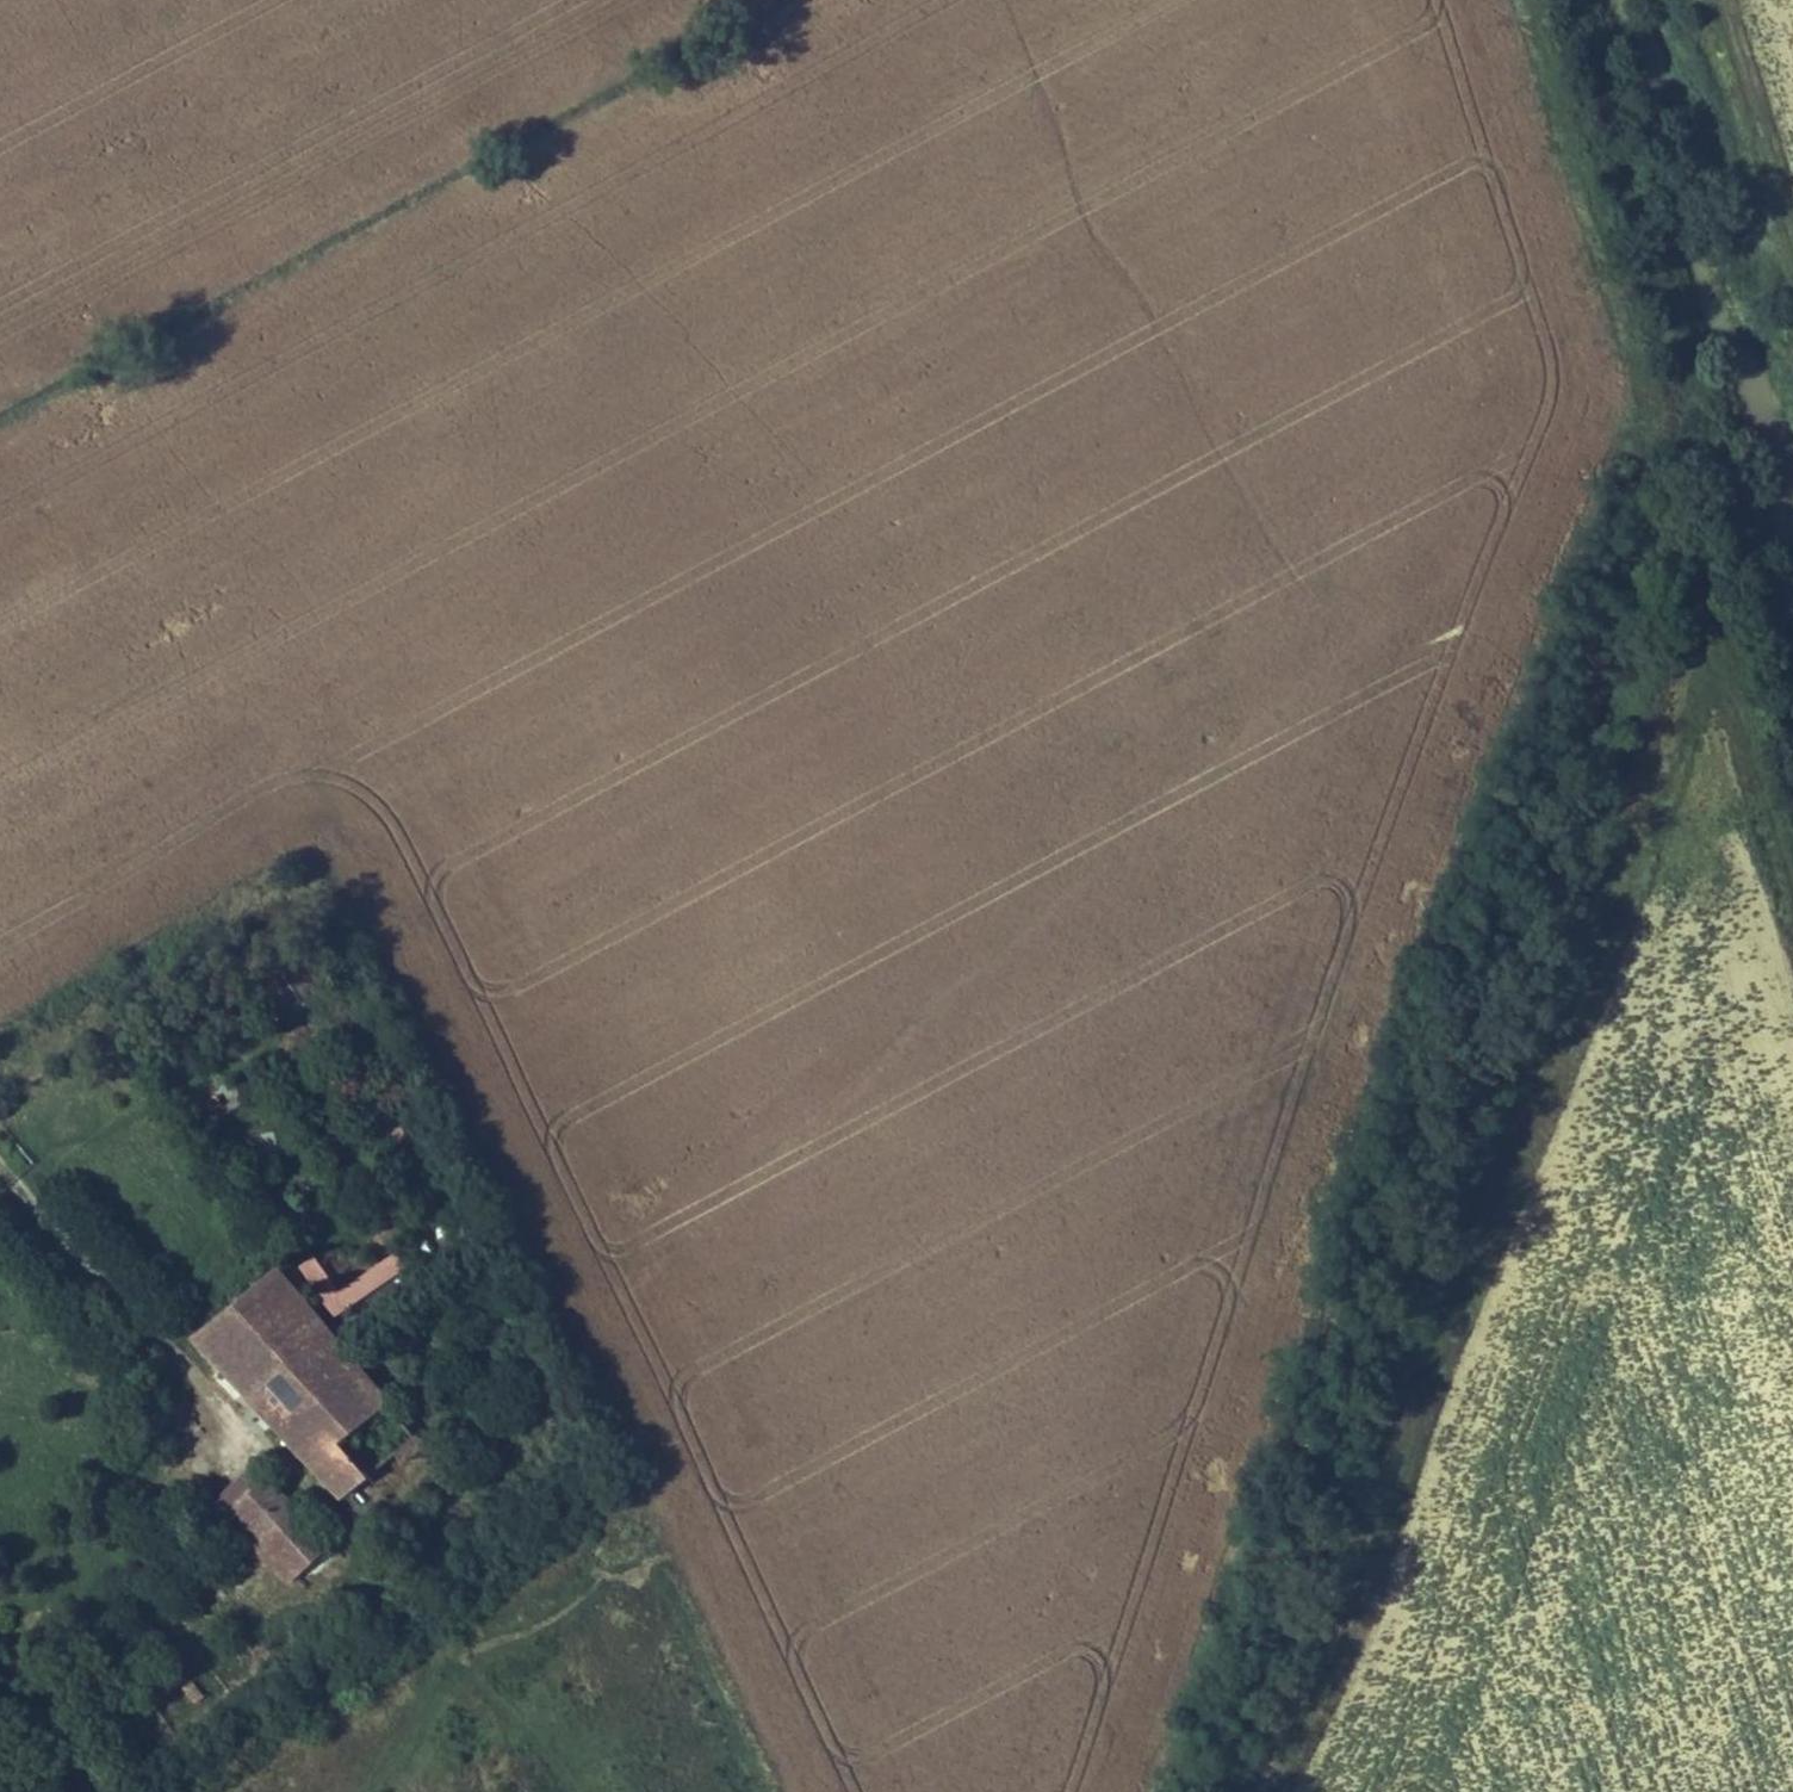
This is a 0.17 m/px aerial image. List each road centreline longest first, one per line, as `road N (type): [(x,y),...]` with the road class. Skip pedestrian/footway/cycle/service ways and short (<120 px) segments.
road 1 (track): [(1792,259),(1715,0)]

